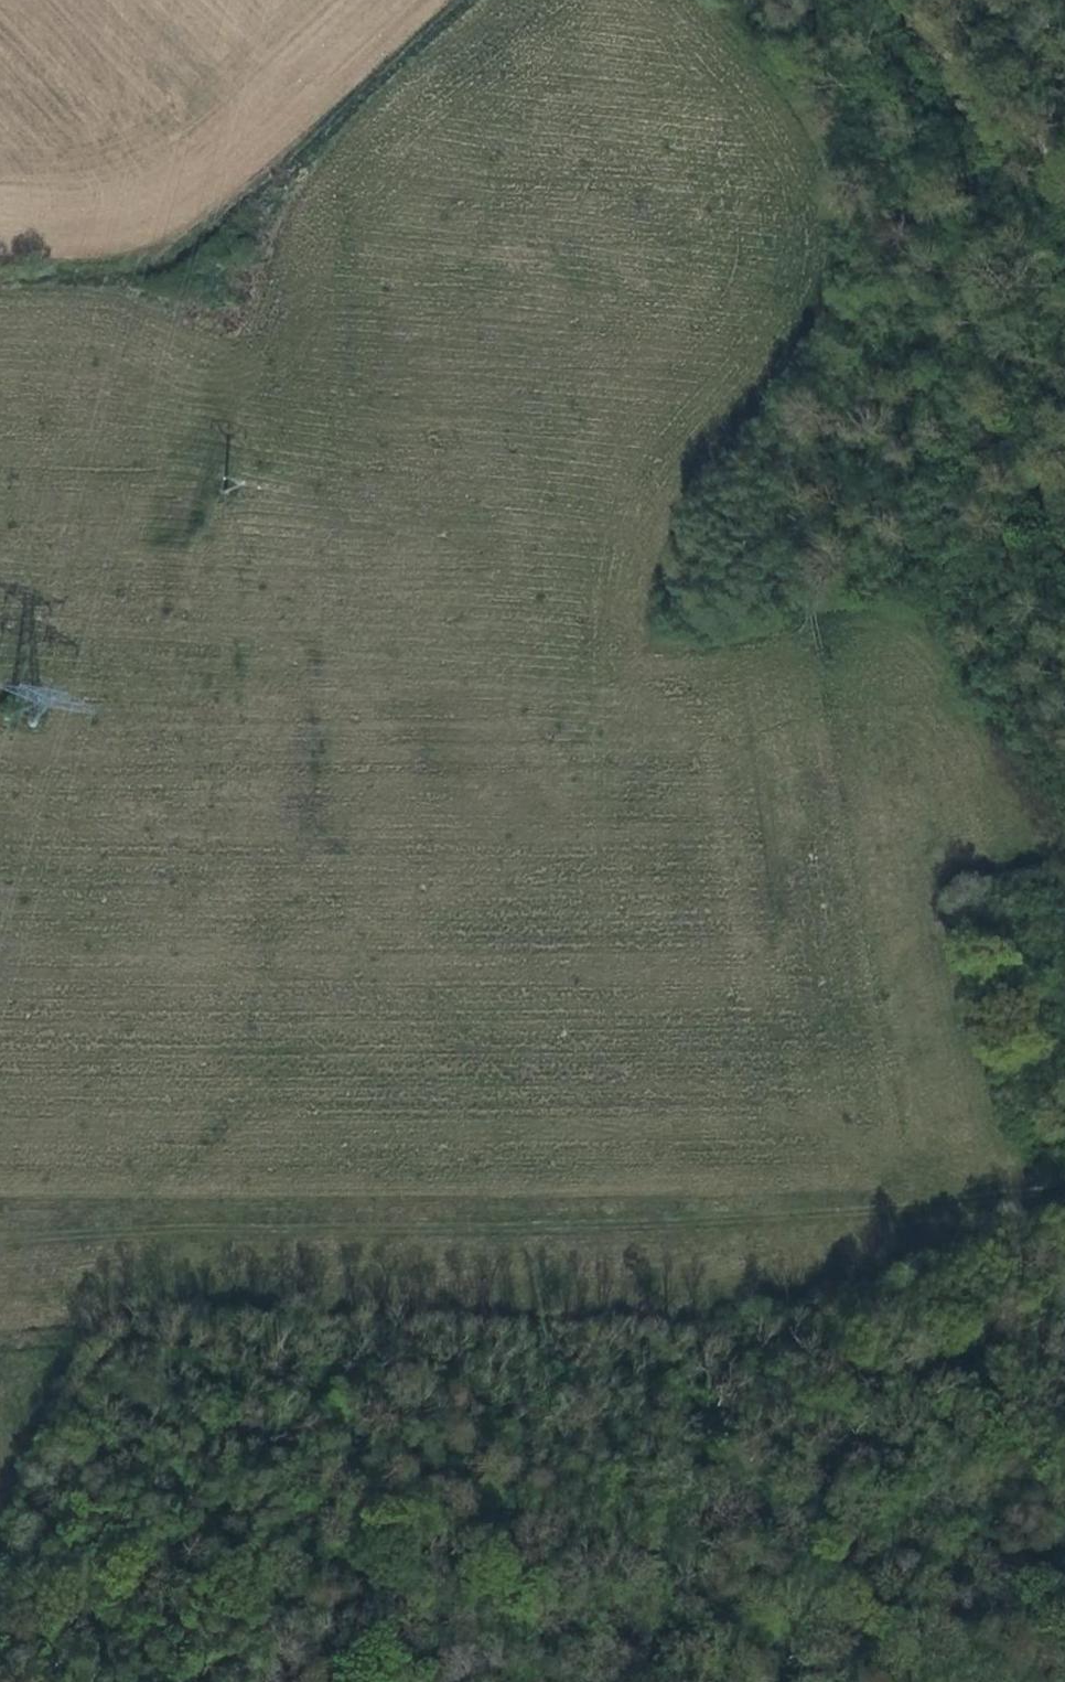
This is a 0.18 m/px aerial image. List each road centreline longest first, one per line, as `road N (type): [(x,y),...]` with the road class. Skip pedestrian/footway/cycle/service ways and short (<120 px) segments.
road 1 (track): [(468,1681),(576,1641),(701,1620),(830,1565),(1064,1486)]
road 2 (track): [(0,1361),(35,1370),(0,1507)]

